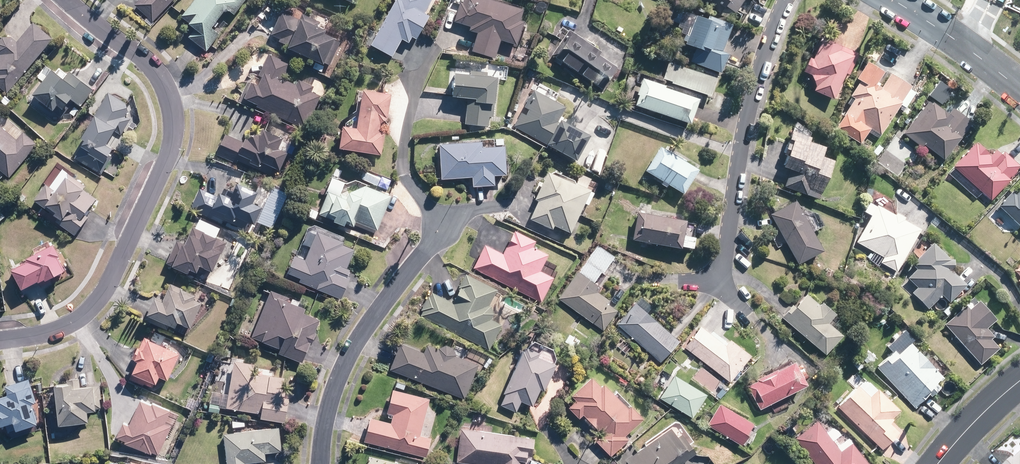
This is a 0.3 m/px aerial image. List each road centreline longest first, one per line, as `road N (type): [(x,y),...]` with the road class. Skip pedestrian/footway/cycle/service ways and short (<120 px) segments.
road 1 (residential): [(0,339),(50,332),(91,309),(173,138),(173,106),(153,67),(67,0)]
road 2 (residential): [(442,227),(357,339),(328,411),(320,463)]

